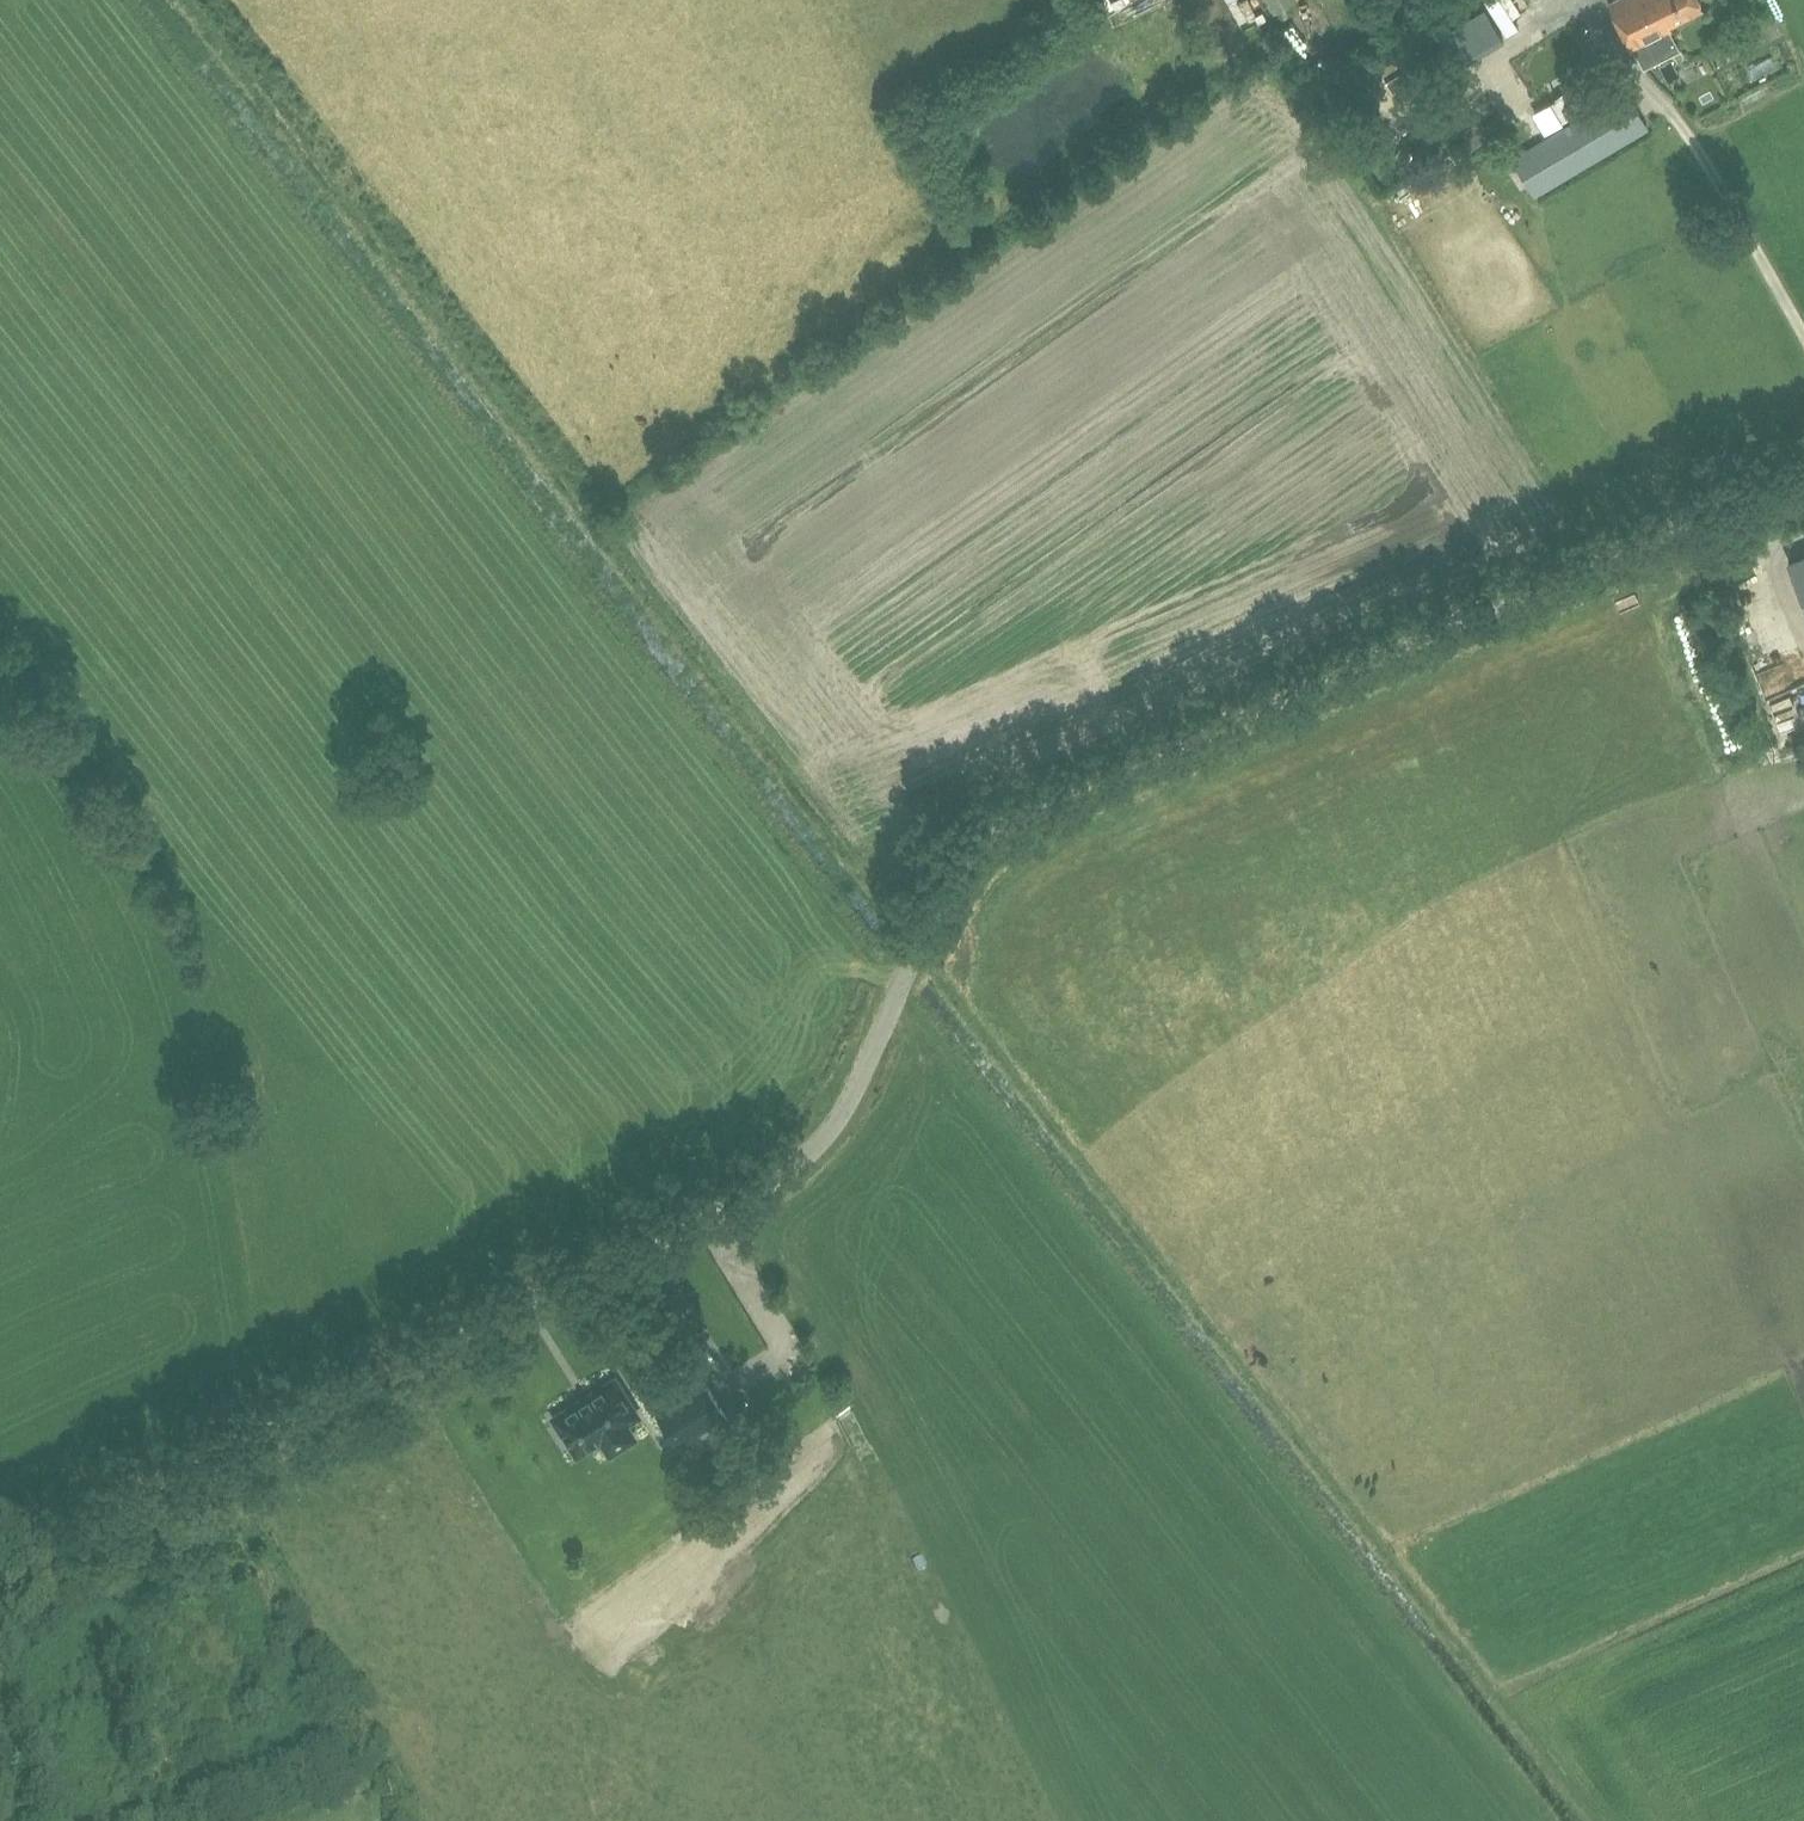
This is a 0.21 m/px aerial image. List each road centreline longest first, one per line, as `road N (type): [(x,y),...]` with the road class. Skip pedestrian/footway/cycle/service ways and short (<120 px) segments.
road 1 (unclassified): [(0,1559),(775,1182),(810,1155),(852,1097),(954,877),(984,841),(1016,820),(1803,468)]

